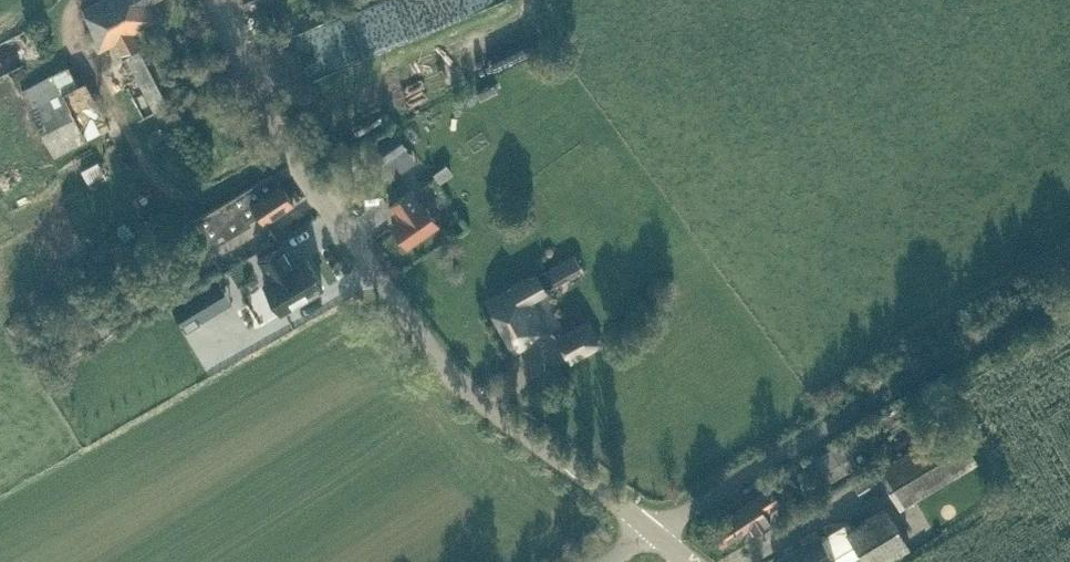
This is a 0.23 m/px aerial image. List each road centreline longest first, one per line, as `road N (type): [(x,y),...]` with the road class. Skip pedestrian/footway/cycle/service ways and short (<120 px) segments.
road 1 (tertiary): [(653,532),(471,383),(294,156),(250,83),(215,0)]
road 2 (unclassified): [(653,532),(1069,289)]
road 3 (track): [(294,156),(216,195),(165,192),(67,21),(82,0)]

